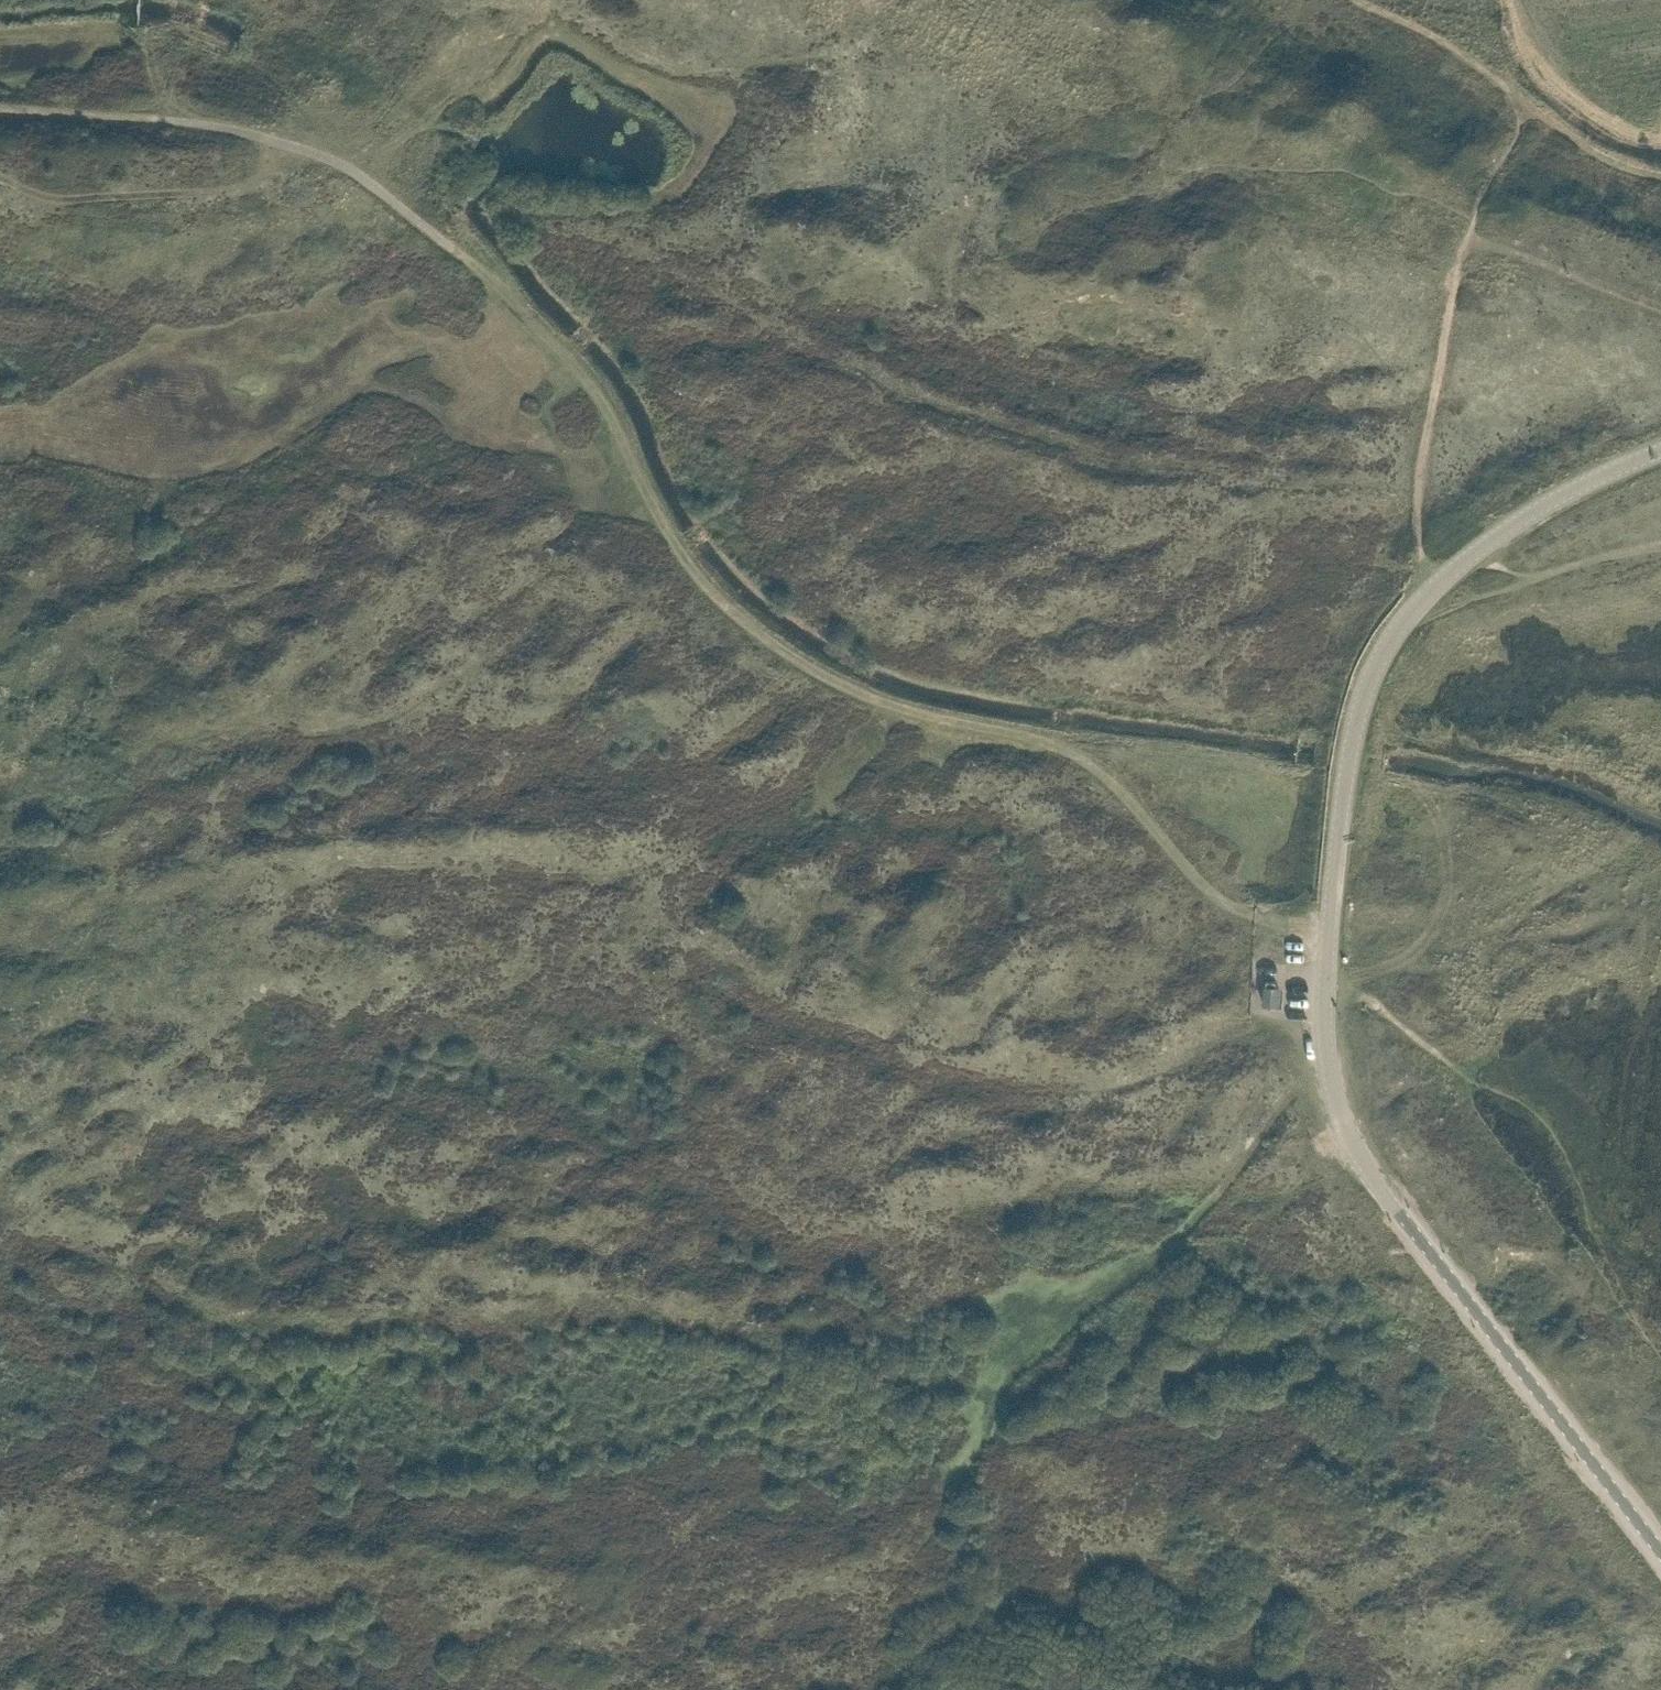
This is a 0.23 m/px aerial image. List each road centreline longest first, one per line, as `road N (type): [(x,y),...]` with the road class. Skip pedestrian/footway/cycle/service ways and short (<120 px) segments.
road 1 (track): [(0,108),(222,127),(344,163),(517,307),(615,410),(637,473),(687,561),(762,638),(867,698),(1063,748),(1122,791),(1222,902),(1255,916),(1312,921)]
road 2 (unclassified): [(1660,1551),(1368,1169),(1336,1103),(1325,1027),(1348,762),(1388,643),(1439,585),(1518,526),(1660,455)]

